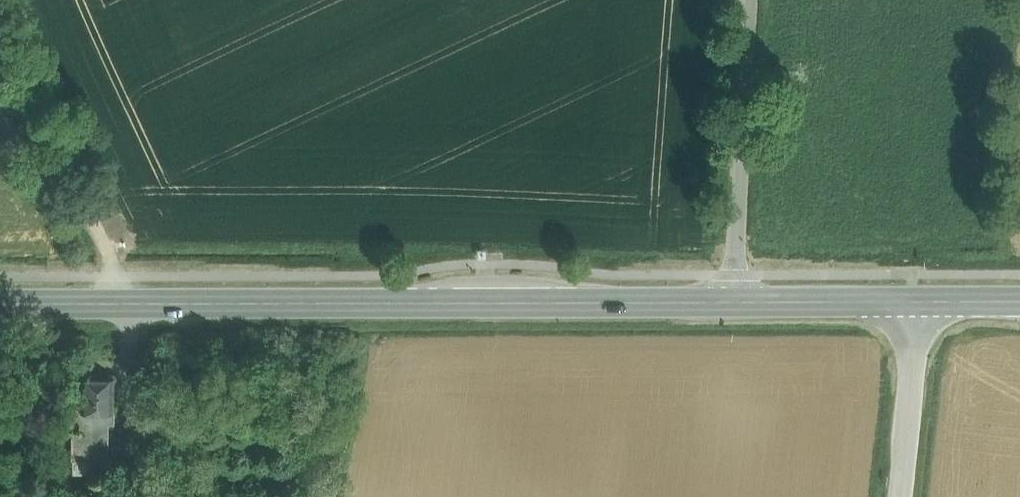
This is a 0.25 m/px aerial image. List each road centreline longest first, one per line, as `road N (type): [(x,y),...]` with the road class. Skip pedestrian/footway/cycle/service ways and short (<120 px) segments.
road 1 (primary): [(0,304),(738,302)]
road 2 (tertiary): [(753,0),(738,302)]
road 3 (track): [(0,56),(150,304)]
road 4 (unclassified): [(916,304),(897,496)]
road 5 (primary): [(738,302),(916,304)]

